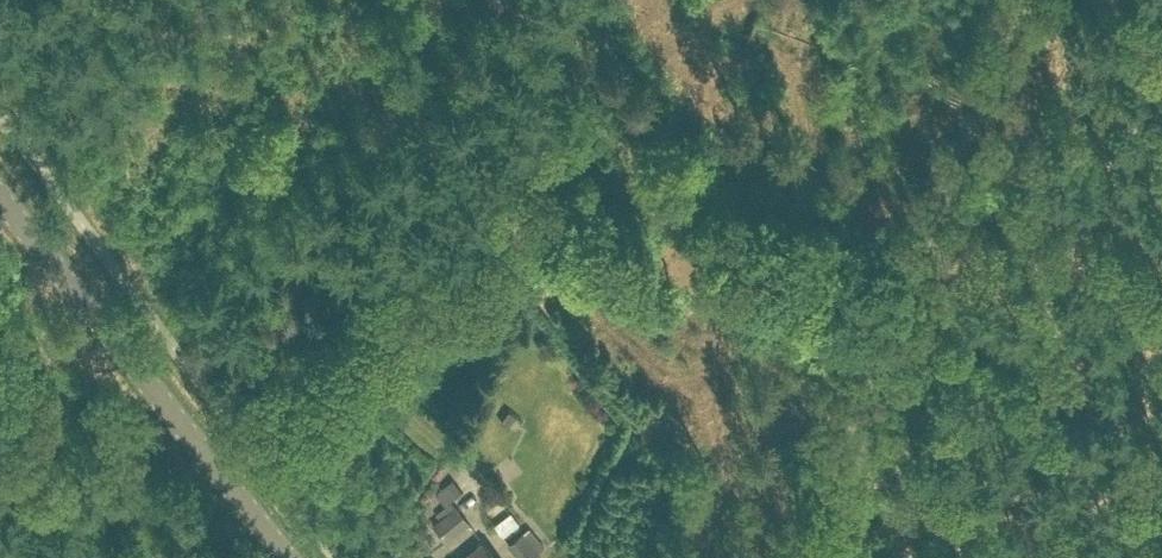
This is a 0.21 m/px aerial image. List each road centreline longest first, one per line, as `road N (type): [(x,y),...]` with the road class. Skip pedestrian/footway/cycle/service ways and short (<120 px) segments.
road 1 (unclassified): [(793,557),(1015,0)]
road 2 (tertiary): [(292,557),(0,192)]

